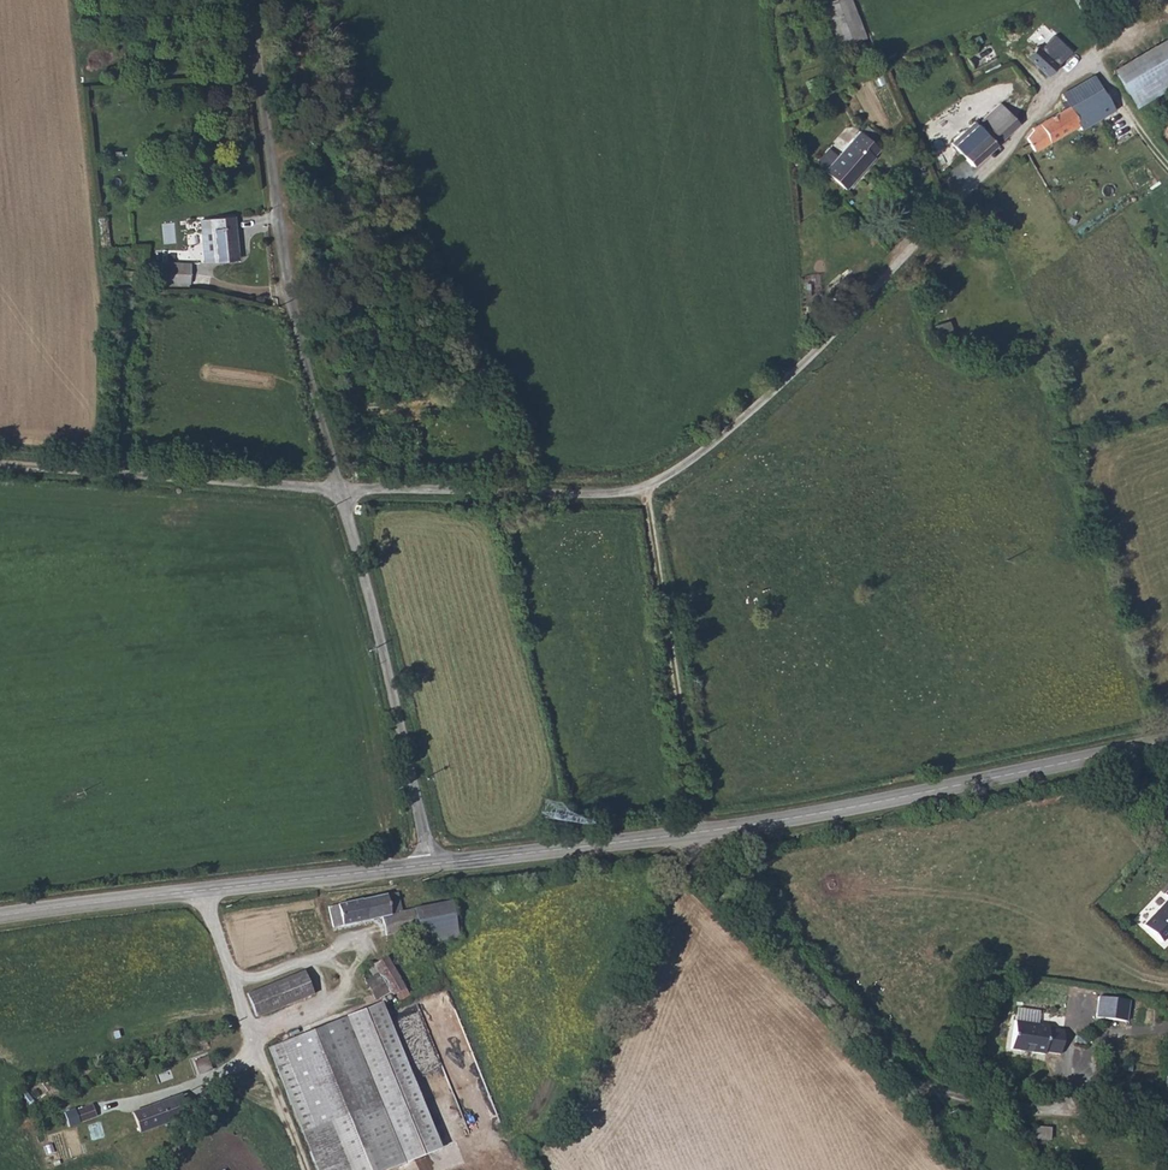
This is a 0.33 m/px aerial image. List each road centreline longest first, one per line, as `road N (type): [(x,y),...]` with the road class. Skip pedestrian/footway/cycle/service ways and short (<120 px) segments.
road 1 (track): [(0,465),(342,489),(601,495),(646,486),(711,872),(796,973),(900,1073),(940,1097),(1167,1129)]
road 2 (unclassified): [(432,863),(288,292),(251,0)]
road 3 (tertiary): [(432,863),(819,812),(1167,740)]
road 4 (unclassified): [(646,486),(763,407),(1061,81),(1100,58)]
road 5 (tertiary): [(0,915),(432,863)]
road 6 (track): [(1167,160),(1100,58),(1136,0)]
road 7 (track): [(256,1051),(231,1093),(156,1169)]

